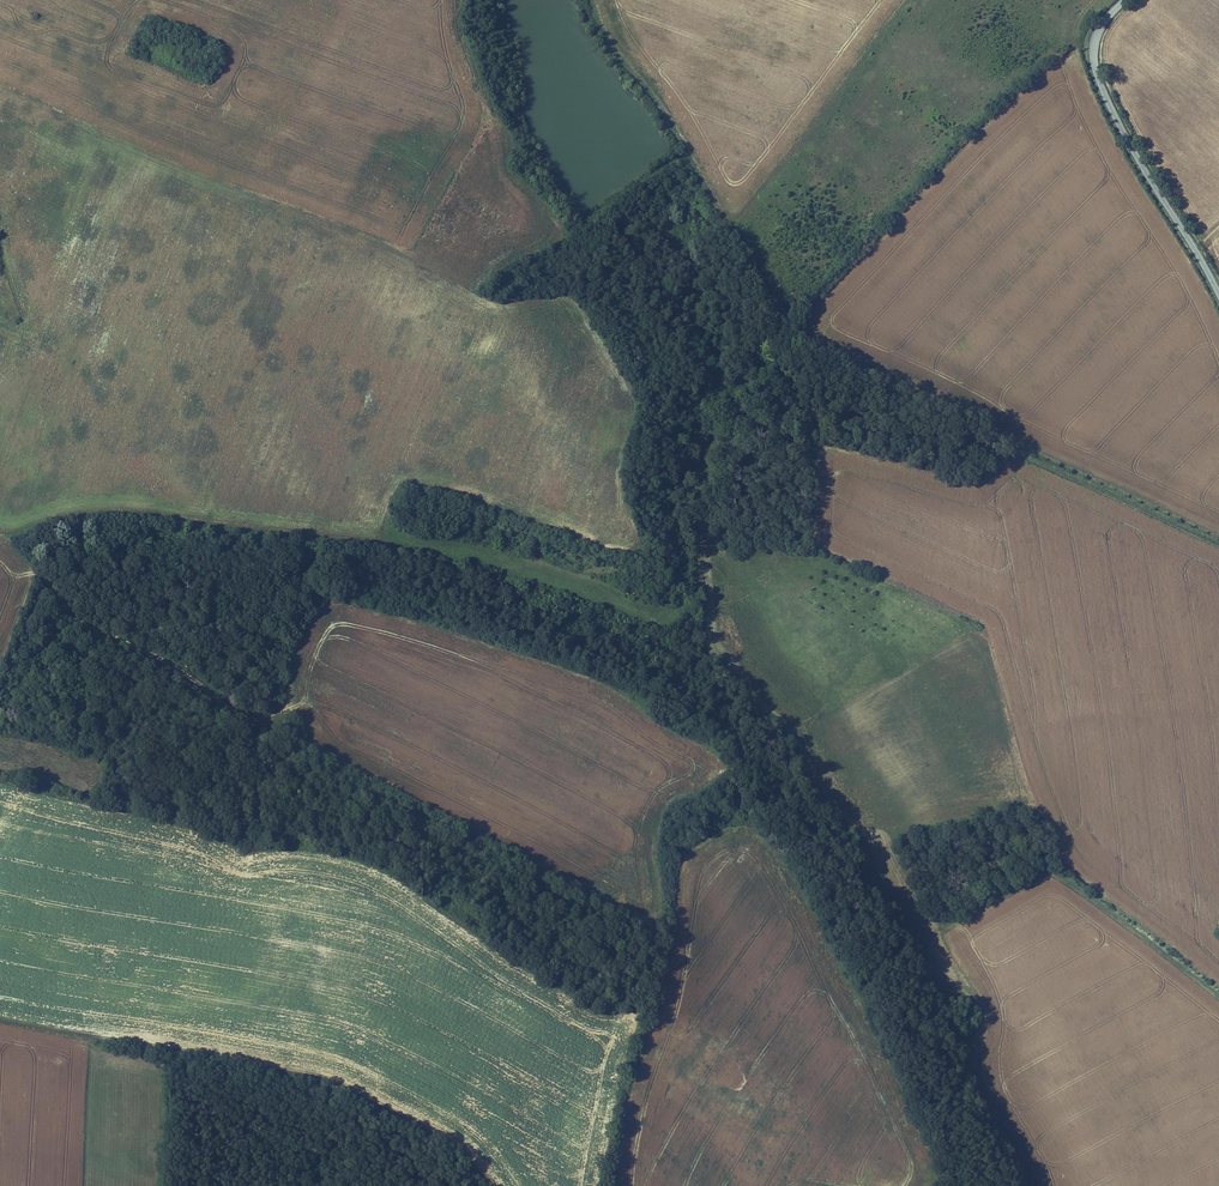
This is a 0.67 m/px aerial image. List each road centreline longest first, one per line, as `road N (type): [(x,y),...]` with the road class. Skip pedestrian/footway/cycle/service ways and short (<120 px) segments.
road 1 (track): [(0,1017),(347,1086),(447,1139),(490,1185)]
road 2 (tertiary): [(1126,0),(1098,30),(1098,78),(1218,294)]

